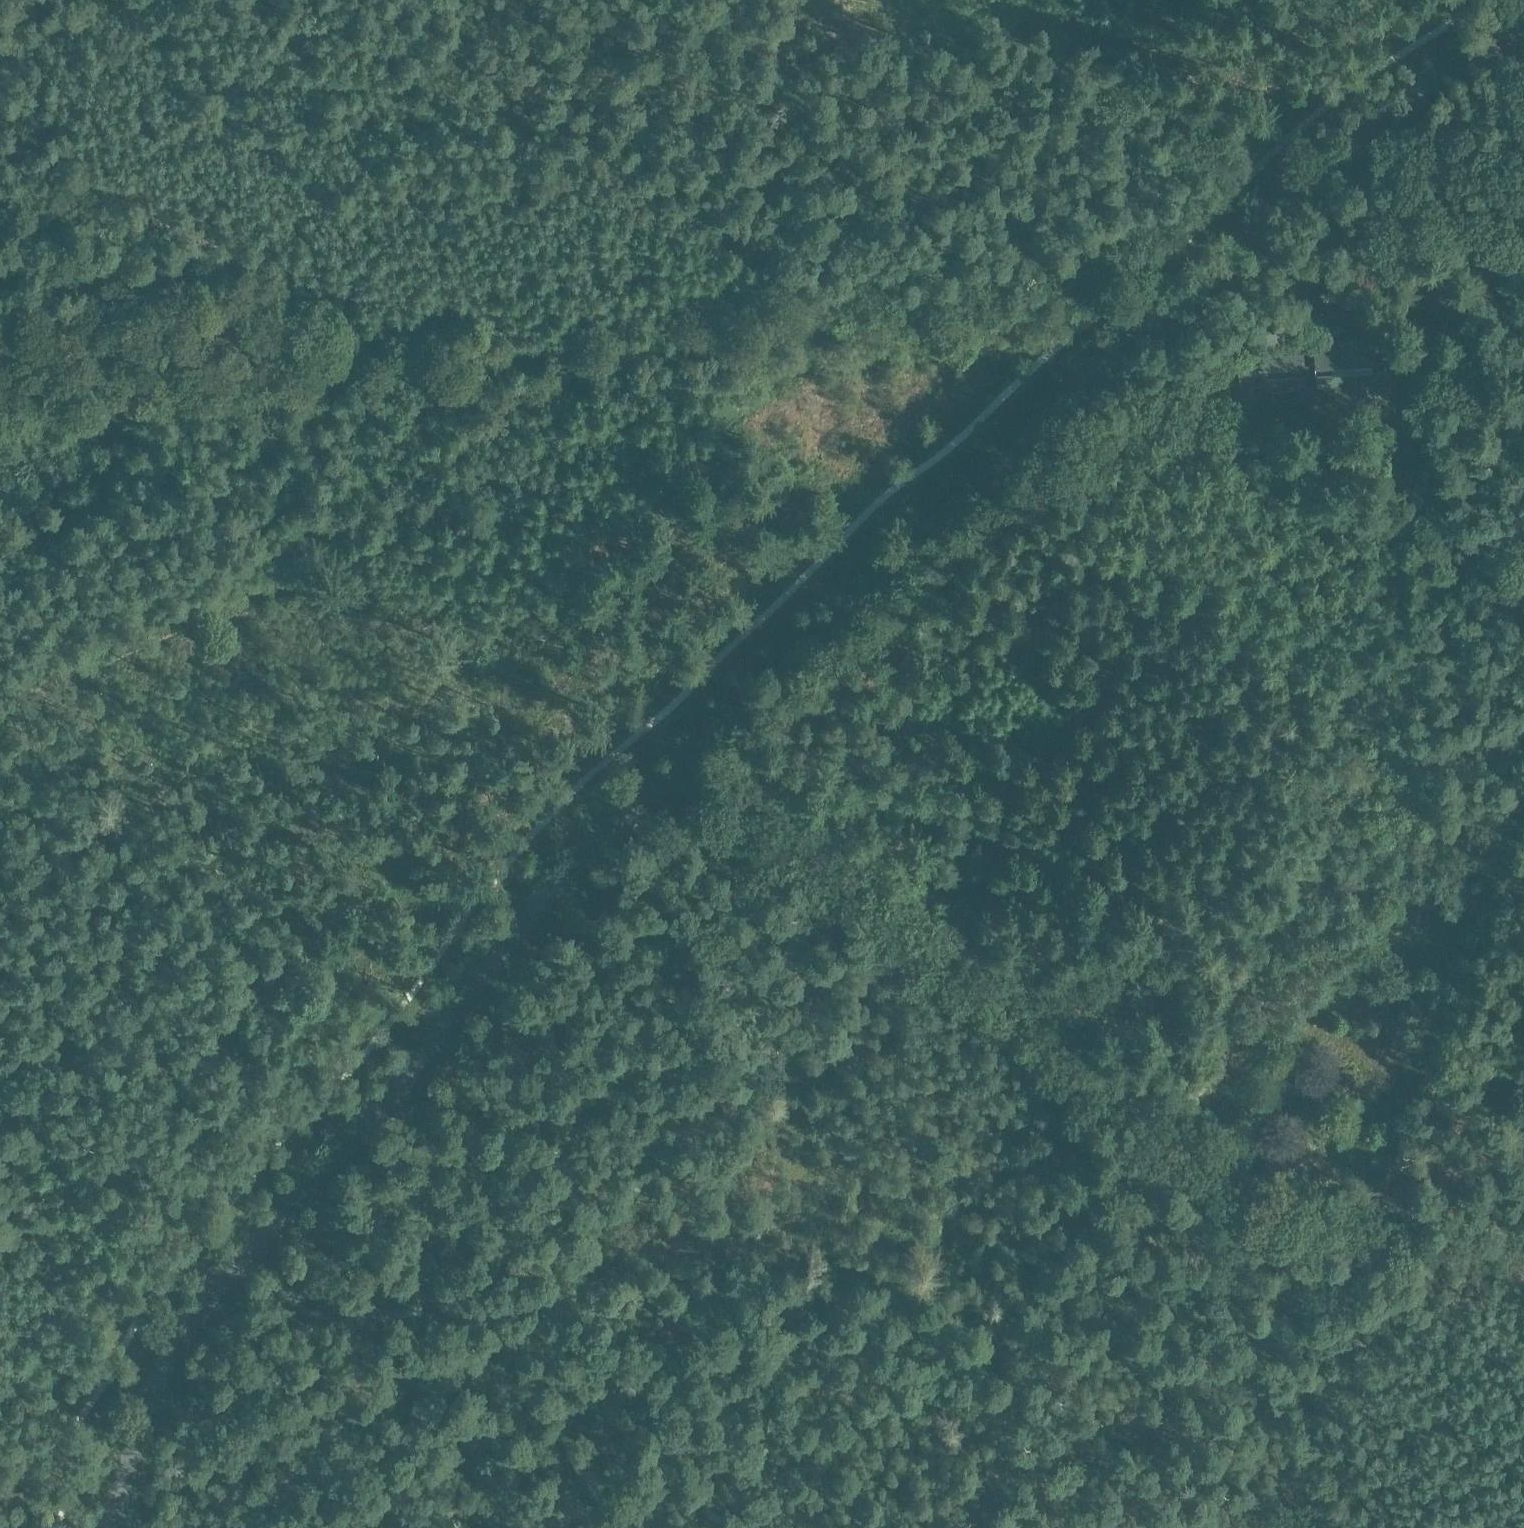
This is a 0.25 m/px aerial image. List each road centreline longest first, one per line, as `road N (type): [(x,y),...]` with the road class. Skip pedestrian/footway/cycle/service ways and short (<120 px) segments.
road 1 (tertiary): [(112,1527),(144,1415),(184,1335),(569,875),(1049,412),(1339,147),(1523,26)]
road 2 (track): [(686,758),(1200,1153),(1287,1188),(1523,1243)]
road 3 (track): [(0,408),(809,332)]
road 4 (track): [(430,368),(329,306),(0,143)]
road 5 (track): [(809,332),(1065,305),(1094,318),(1117,349)]

